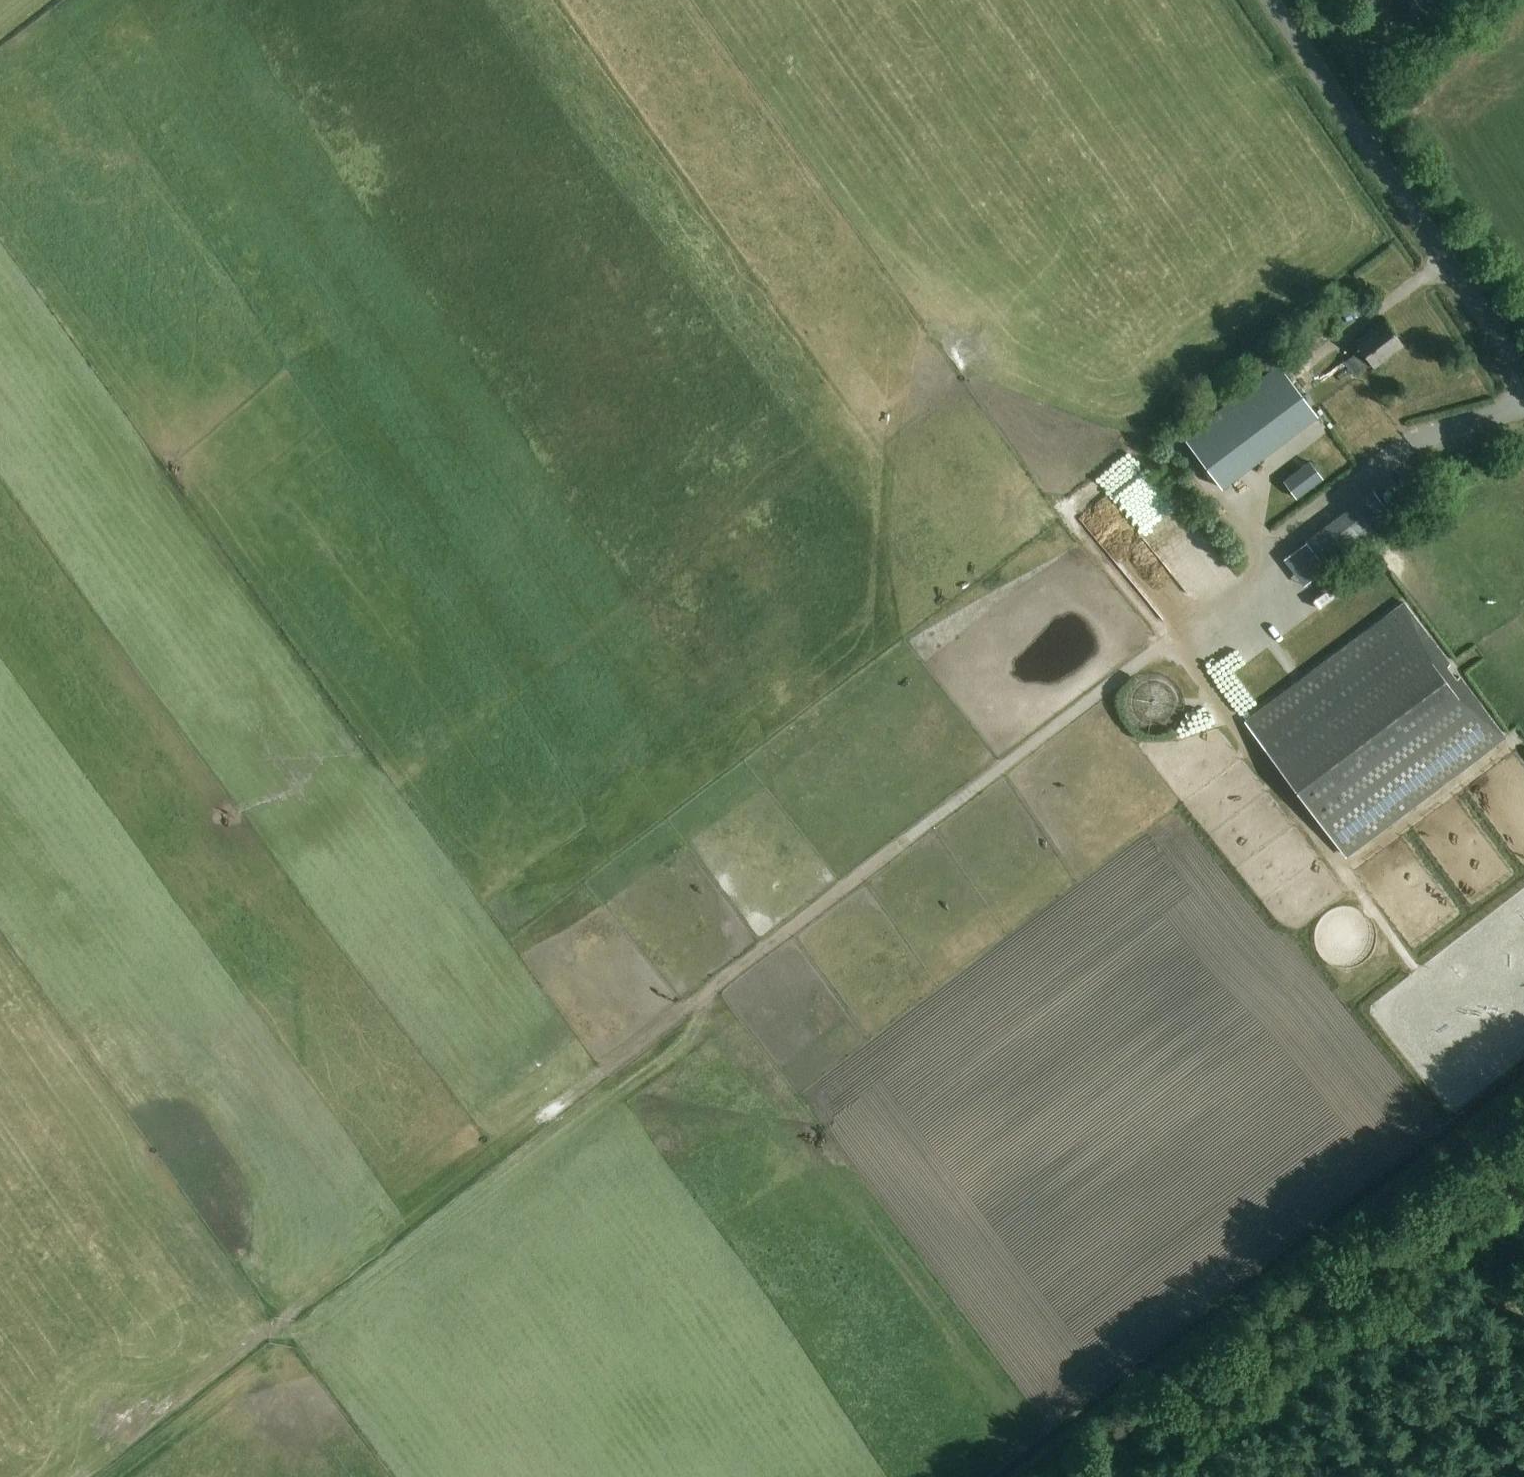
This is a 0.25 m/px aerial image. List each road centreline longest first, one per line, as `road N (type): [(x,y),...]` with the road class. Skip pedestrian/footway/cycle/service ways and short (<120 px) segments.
road 1 (unclassified): [(1523,372),(1272,0)]

